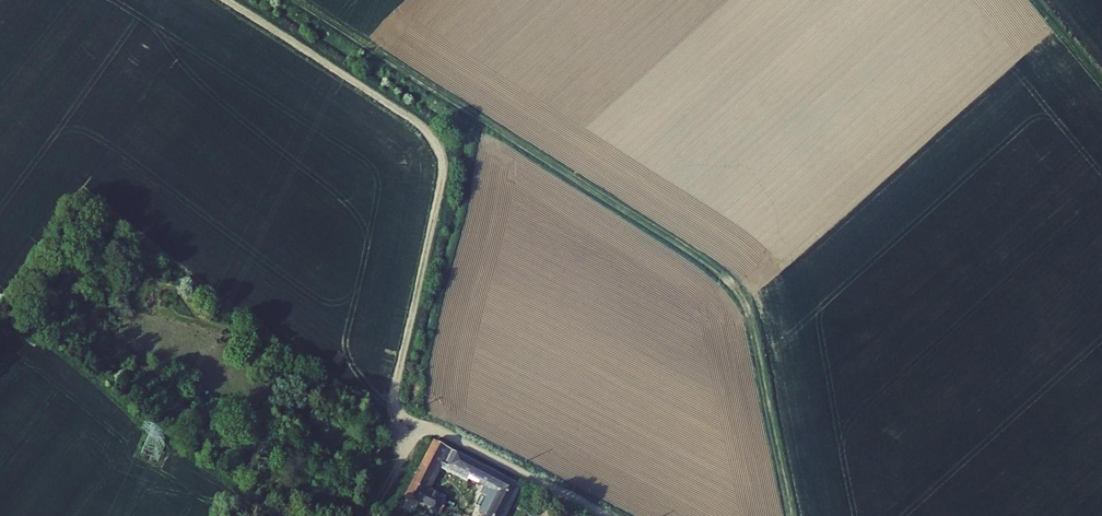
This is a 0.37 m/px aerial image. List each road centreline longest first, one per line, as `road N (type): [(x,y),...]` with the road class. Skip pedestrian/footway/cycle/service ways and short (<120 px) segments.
road 1 (track): [(293,0),(720,275),(747,309),(761,357),(791,515)]
road 2 (unclassified): [(226,0),(418,126),(440,156),(442,181),(395,386),(401,412),(603,515)]

